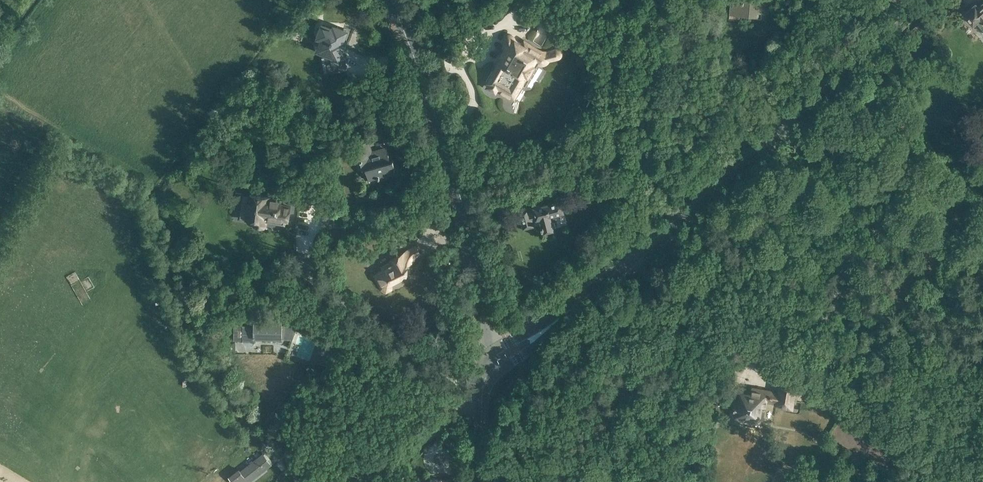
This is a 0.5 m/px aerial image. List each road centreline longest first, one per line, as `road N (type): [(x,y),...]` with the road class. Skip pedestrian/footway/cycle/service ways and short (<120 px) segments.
road 1 (secondary): [(592,292),(920,0)]
road 2 (tertiary): [(491,361),(468,225),(393,0)]
road 3 (unclassified): [(384,481),(482,393)]
road 4 (secondary): [(491,361),(519,358),(592,292)]
road 5 (secondary): [(592,292),(491,361)]

